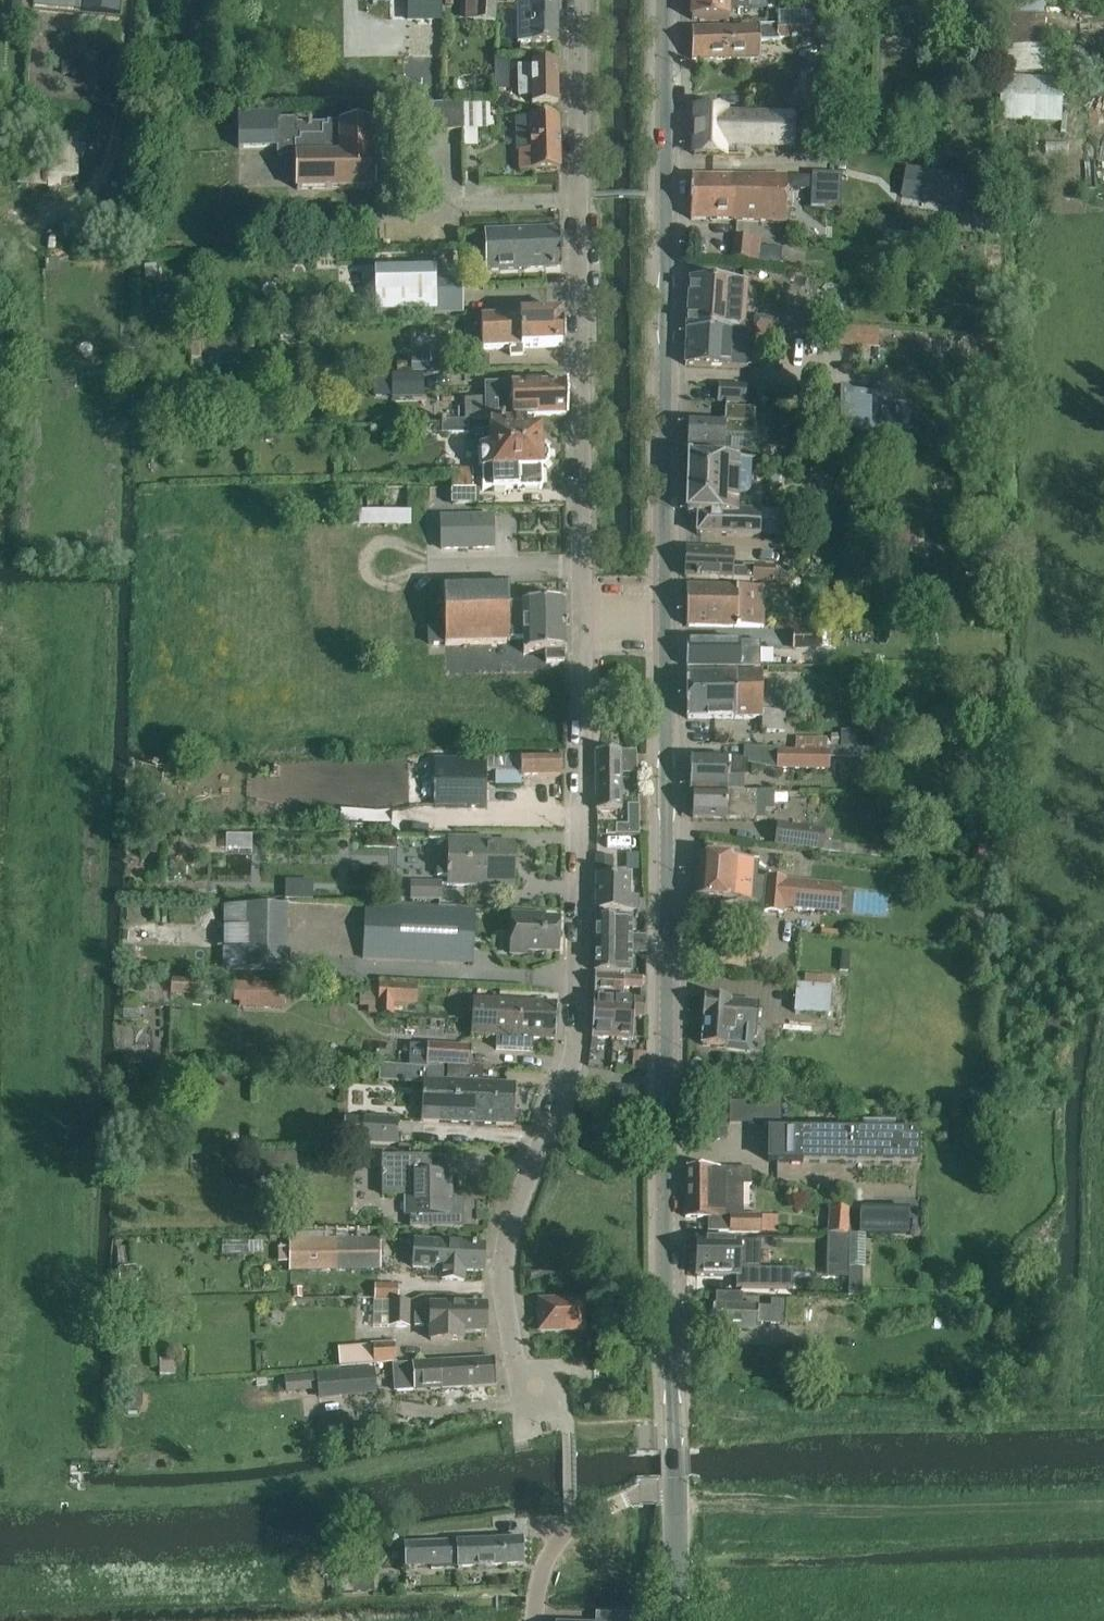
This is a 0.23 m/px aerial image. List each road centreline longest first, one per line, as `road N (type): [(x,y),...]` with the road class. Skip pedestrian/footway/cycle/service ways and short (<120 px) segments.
road 1 (tertiary): [(674,1492),(665,610)]
road 2 (unclassified): [(535,1391),(517,1361),(505,1283),(509,1243),(578,1062),(584,611)]
road 3 (unclassified): [(584,611),(580,0)]
road 4 (tertiary): [(665,610),(668,0)]
road 5 (unclassified): [(534,1620),(540,1579),(571,1524),(635,1496),(674,1492)]
road 6 (tertiary): [(675,1620),(674,1492)]

